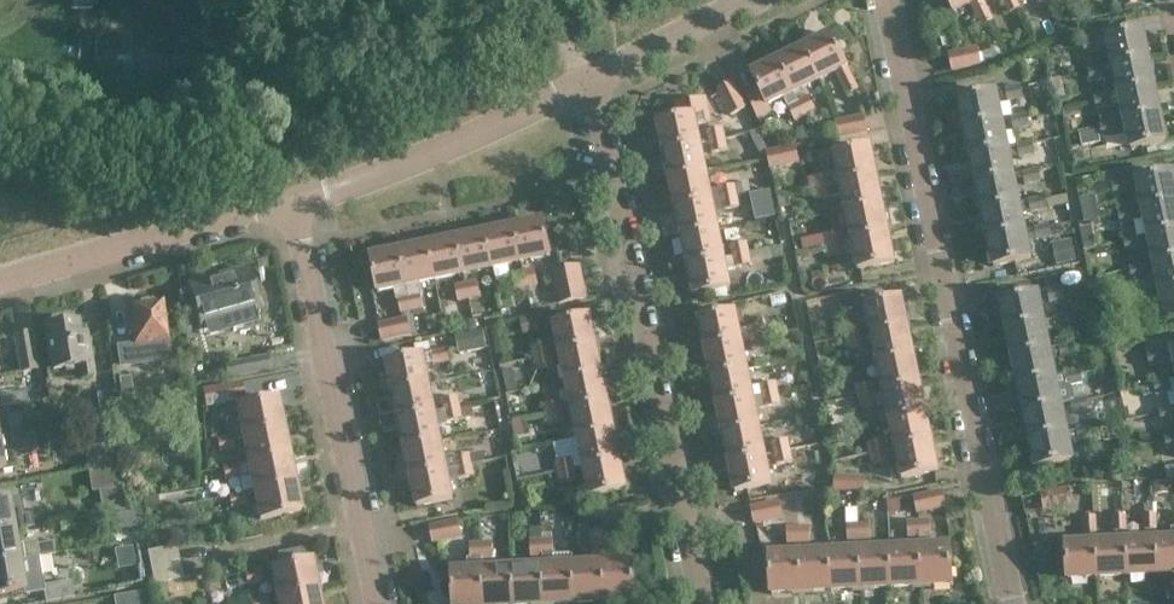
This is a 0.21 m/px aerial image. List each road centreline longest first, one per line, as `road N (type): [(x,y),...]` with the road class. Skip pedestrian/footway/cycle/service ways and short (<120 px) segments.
road 1 (residential): [(885,0),(1011,603)]
road 2 (residential): [(707,603),(588,81)]
road 3 (track): [(137,0),(153,31),(169,38),(491,54),(582,71)]
road 4 (residential): [(380,603),(293,201)]
road 5 (residential): [(293,201),(588,81)]
road 6 (residential): [(0,281),(293,201)]
road 7 (residential): [(588,81),(756,0)]
road 8 (track): [(503,0),(550,21),(588,81)]

